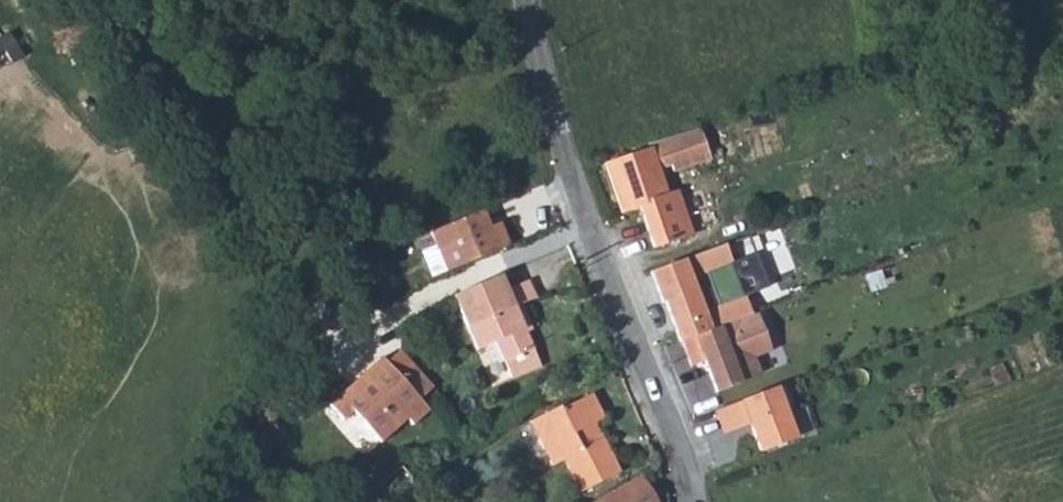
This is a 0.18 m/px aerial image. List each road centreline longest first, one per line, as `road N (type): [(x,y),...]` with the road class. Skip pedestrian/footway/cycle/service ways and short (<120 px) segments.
road 1 (residential): [(524,0),(556,130),(691,501)]

